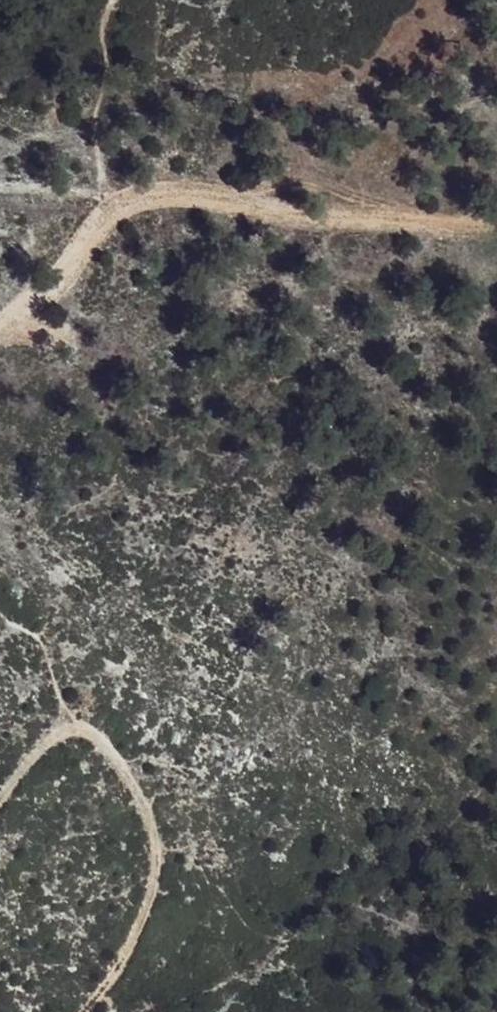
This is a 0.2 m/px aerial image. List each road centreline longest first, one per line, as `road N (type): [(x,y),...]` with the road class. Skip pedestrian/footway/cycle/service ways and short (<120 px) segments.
road 1 (track): [(496,210),(444,209),(279,178),(143,191),(97,221),(58,278),(0,326)]
road 2 (track): [(0,796),(58,735),(79,740),(98,756),(139,829),(142,864),(128,931),(72,1011)]

